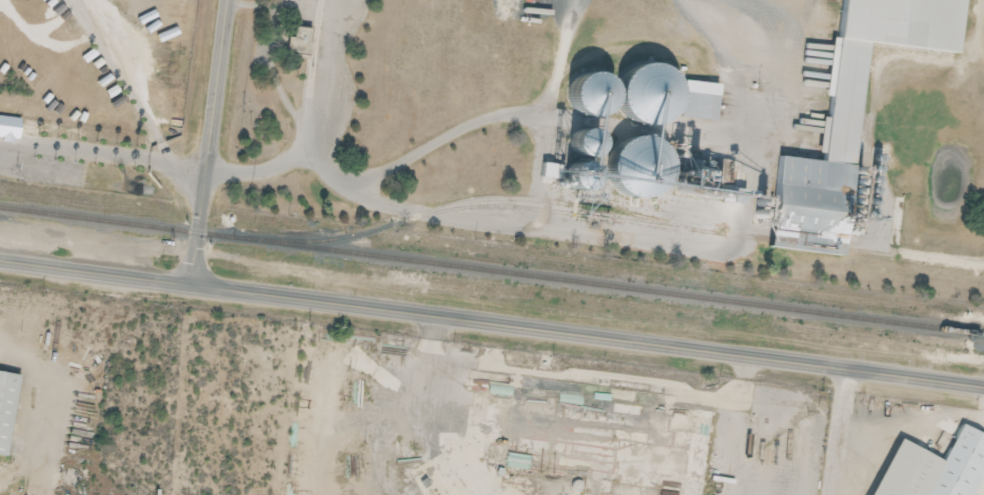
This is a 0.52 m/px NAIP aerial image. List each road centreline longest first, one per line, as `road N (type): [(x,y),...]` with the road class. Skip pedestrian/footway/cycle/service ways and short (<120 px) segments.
road 1 (tertiary): [(983,386),(0,260)]
road 2 (tertiary): [(190,286),(225,0)]

